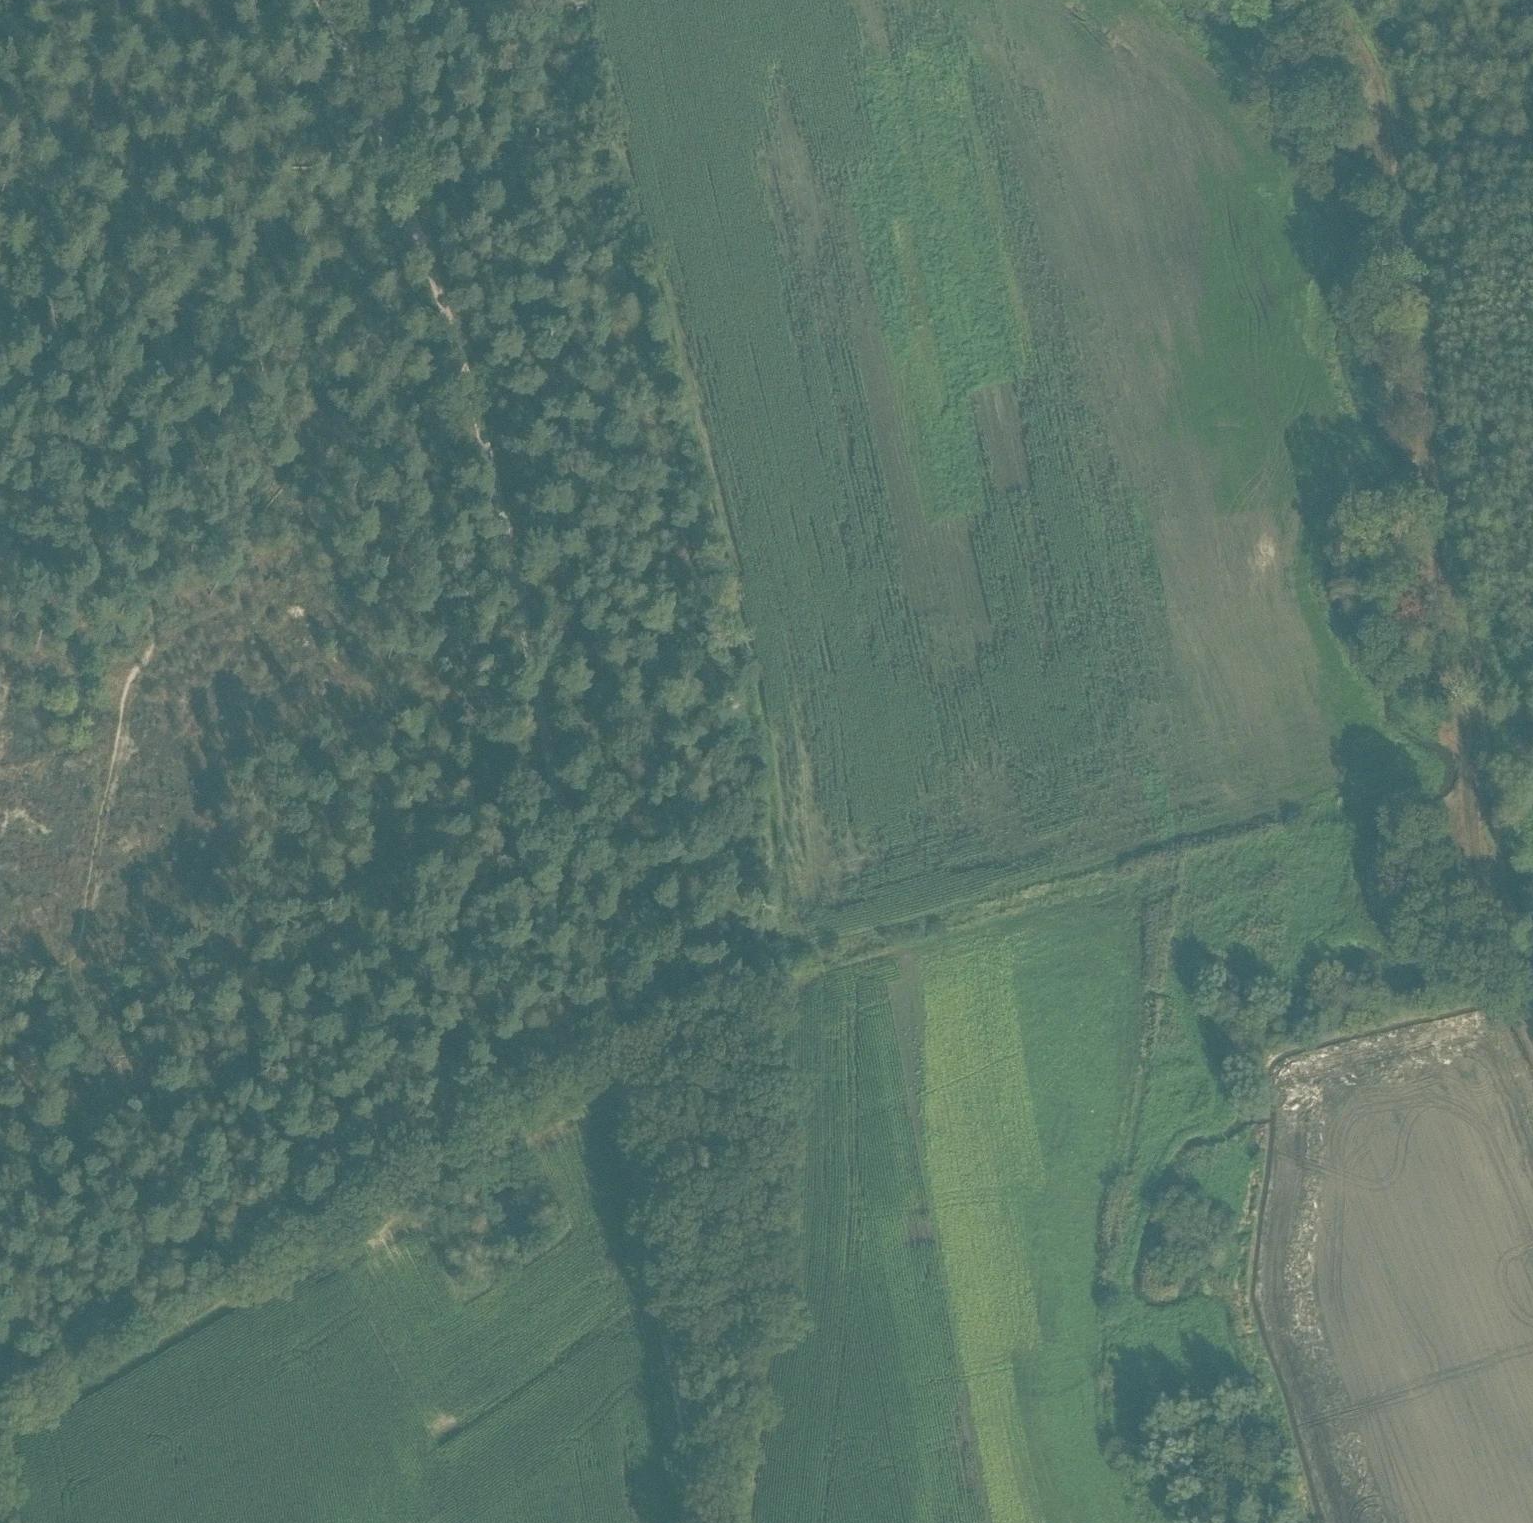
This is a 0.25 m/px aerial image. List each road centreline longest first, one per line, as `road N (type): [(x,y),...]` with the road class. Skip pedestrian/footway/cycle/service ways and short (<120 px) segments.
road 1 (track): [(1322,0),(1368,72),(1491,953),(1532,1051)]
road 2 (track): [(563,815),(473,408),(351,62),(315,0)]
road 3 (track): [(703,1522),(659,1267),(563,815)]

